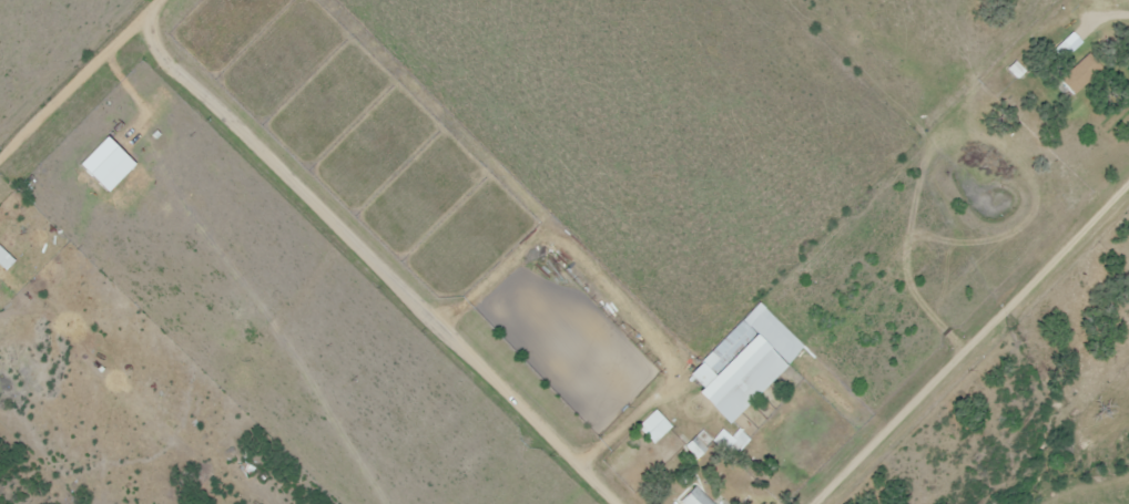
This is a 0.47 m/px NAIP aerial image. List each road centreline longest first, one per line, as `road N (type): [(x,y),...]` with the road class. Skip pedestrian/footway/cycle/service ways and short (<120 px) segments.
road 1 (track): [(148,13),(161,59),(376,258),(621,503)]
road 2 (track): [(817,503),(1128,193)]
road 3 (track): [(0,173),(161,0)]

